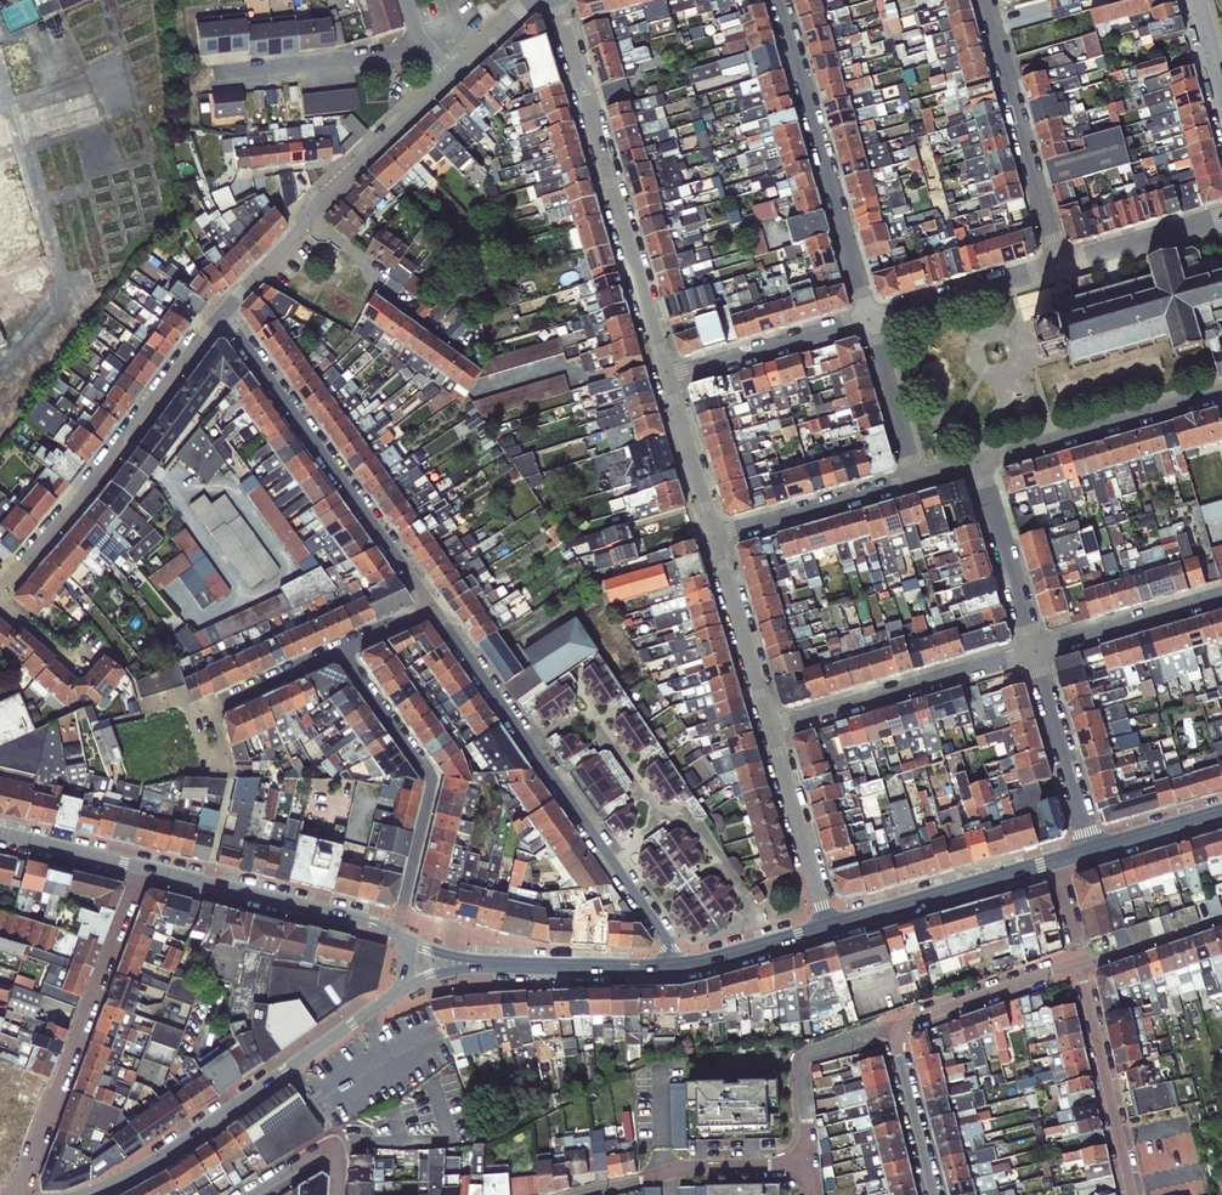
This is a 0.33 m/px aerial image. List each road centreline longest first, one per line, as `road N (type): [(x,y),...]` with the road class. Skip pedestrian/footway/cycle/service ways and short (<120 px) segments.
road 1 (residential): [(433,605),(665,937),(676,967)]
road 2 (residential): [(667,377),(555,0)]
road 3 (tertiary): [(85,1194),(157,1160),(398,993)]
road 4 (residential): [(222,317),(433,605)]
road 5 (residential): [(222,317),(0,594)]
road 6 (residential): [(143,868),(19,1194)]
road 7 (residential): [(869,319),(781,0)]
road 8 (residential): [(396,933),(431,779),(341,648)]
road 9 (residential): [(986,0),(1058,267)]
road 10 (tertiary): [(829,927),(1091,850)]
road 11 (residential): [(1034,651),(772,726)]
road 12 (tertiary): [(396,933),(143,868)]
road 13 (residential): [(980,462),(1221,395)]
road 14 (residential): [(579,1194),(686,1169),(812,1166)]
road 15 (residential): [(1132,1194),(1081,966)]
road 16 (residential): [(305,221),(356,254),(375,289),(479,365)]
road 17 (residential): [(341,648),(201,712),(226,769)]
road 18 (residential): [(213,73),(422,42)]
road 19 (residential): [(869,319),(667,377)]
road 20 (residential): [(829,927),(772,726)]
road 21 (residential): [(917,480),(717,536)]
road 22 (residential): [(1034,651),(1091,850)]
road 23 (residential): [(895,1036),(871,1033),(806,1057),(812,1166)]
road 24 (residential): [(1081,966),(909,1021),(895,1036)]
road 25 (residential): [(772,726),(717,536)]
road 26 (residential): [(980,462),(1034,651)]
road 27 (residential): [(1058,267),(869,319)]
road 28 (residential): [(1221,595),(1034,651)]
road 29 (residential): [(1221,218),(1058,267)]
road 30 (residential): [(869,319),(917,480)]
road 31 (residential): [(717,536),(667,377)]
road 32 (residential): [(895,1036),(934,1194)]
road 33 (tertiary): [(516,965),(676,967)]
road 34 (tertiary): [(676,967),(829,927)]
road 35 (residential): [(343,181),(453,77)]
road 36 (residential): [(1221,920),(1081,966)]
road 37 (tertiary): [(143,868),(0,834)]
road 38 (residential): [(336,1194),(338,1157),(325,1150),(247,1194)]
road 39 (tertiary): [(1091,850),(1221,812)]
road 40 (residential): [(106,650),(75,661),(0,599)]
road 41 (residential): [(222,317),(305,221)]
road 42 (tertiary): [(516,965),(445,954),(396,933)]
road 43 (tertiary): [(398,993),(441,973),(516,965)]

